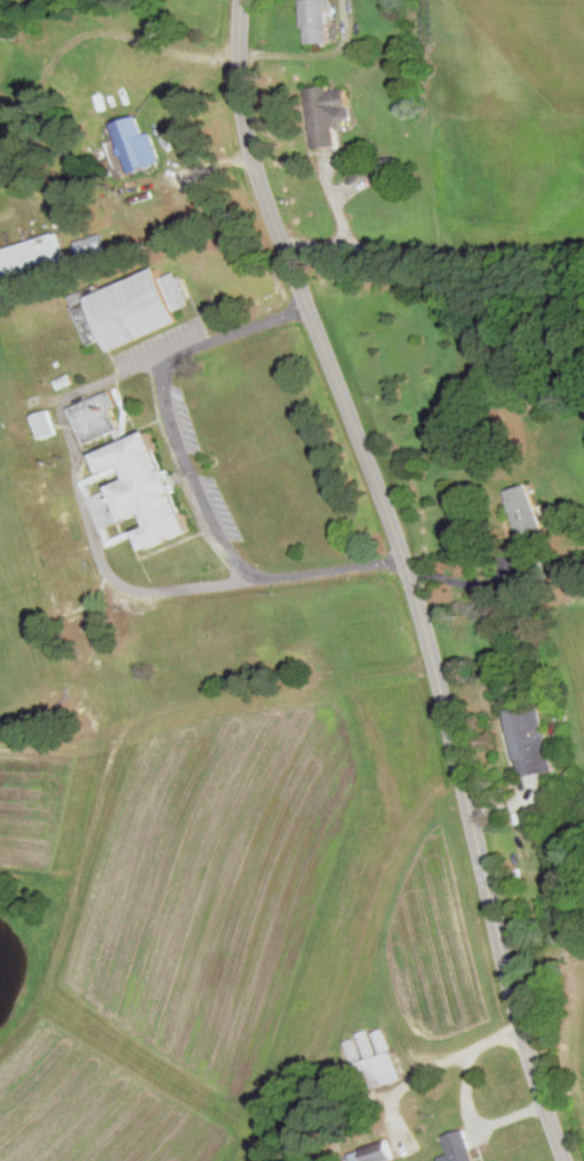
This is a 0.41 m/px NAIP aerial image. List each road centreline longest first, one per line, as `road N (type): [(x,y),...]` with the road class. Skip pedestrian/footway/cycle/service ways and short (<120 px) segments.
road 1 (tertiary): [(565,1160),(513,1001),(404,558),(252,158),(240,90),(241,0)]

